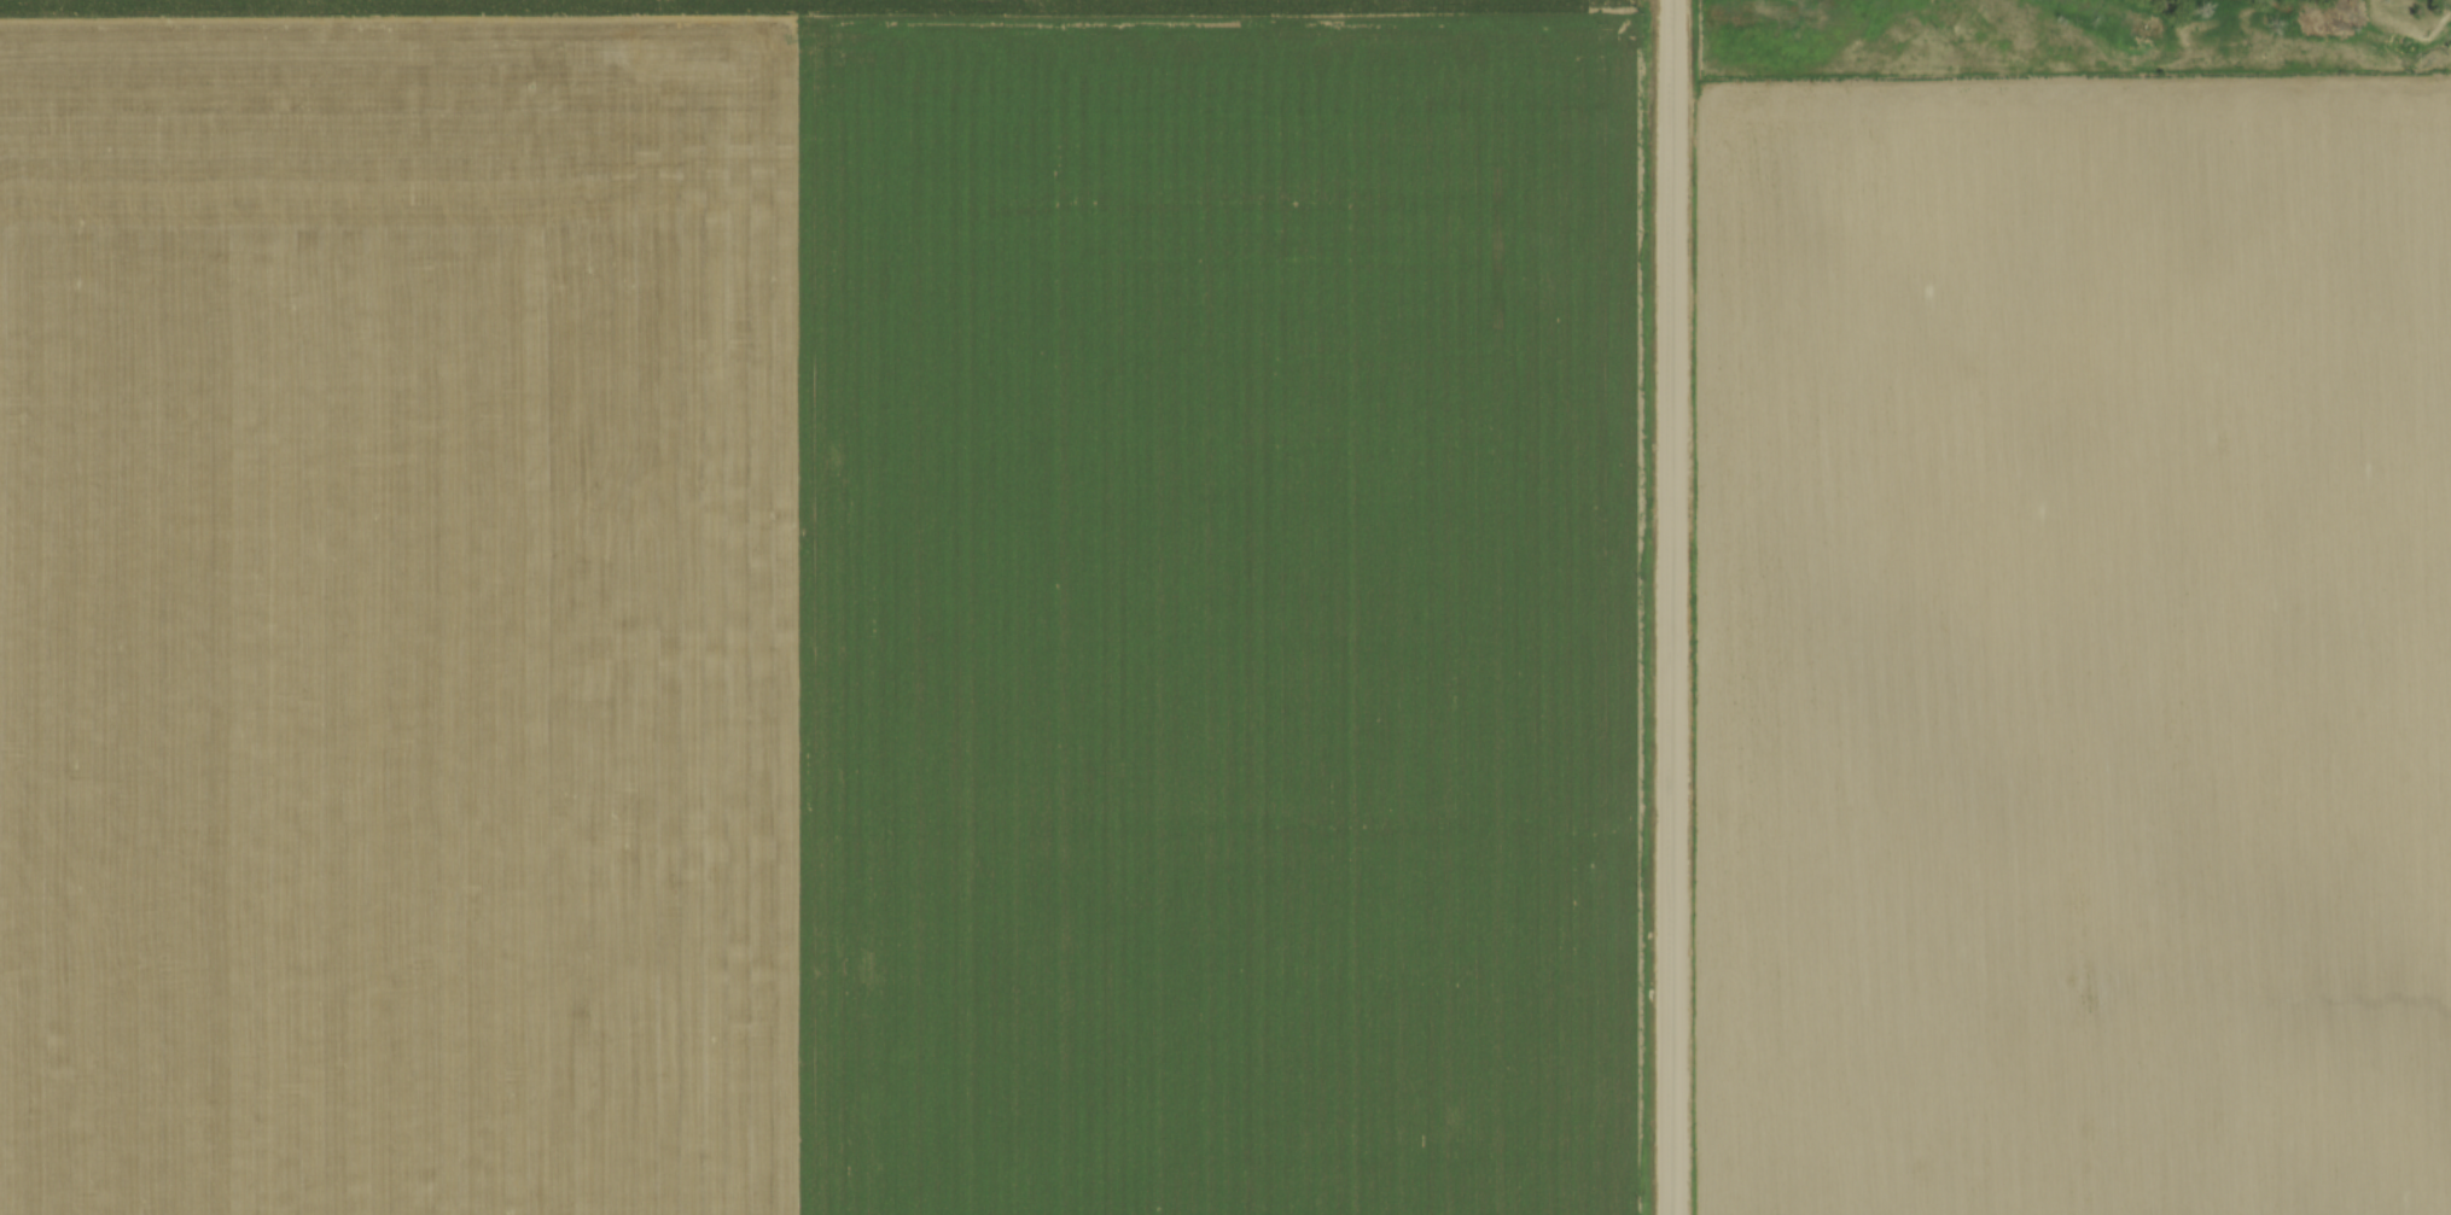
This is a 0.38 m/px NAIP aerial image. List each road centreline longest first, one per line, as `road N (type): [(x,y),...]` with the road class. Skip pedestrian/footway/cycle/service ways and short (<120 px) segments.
road 1 (tertiary): [(1671,1214),(1674,0)]

